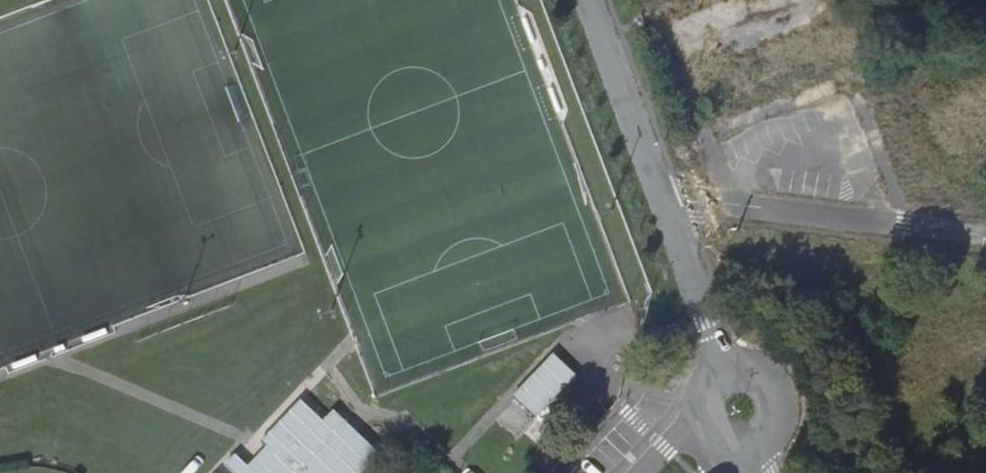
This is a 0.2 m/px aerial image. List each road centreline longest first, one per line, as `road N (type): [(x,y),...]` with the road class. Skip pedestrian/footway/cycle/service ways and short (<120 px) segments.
road 1 (residential): [(985,240),(657,198)]
road 2 (residential): [(657,198),(585,0)]
road 3 (residential): [(657,198),(727,377)]

